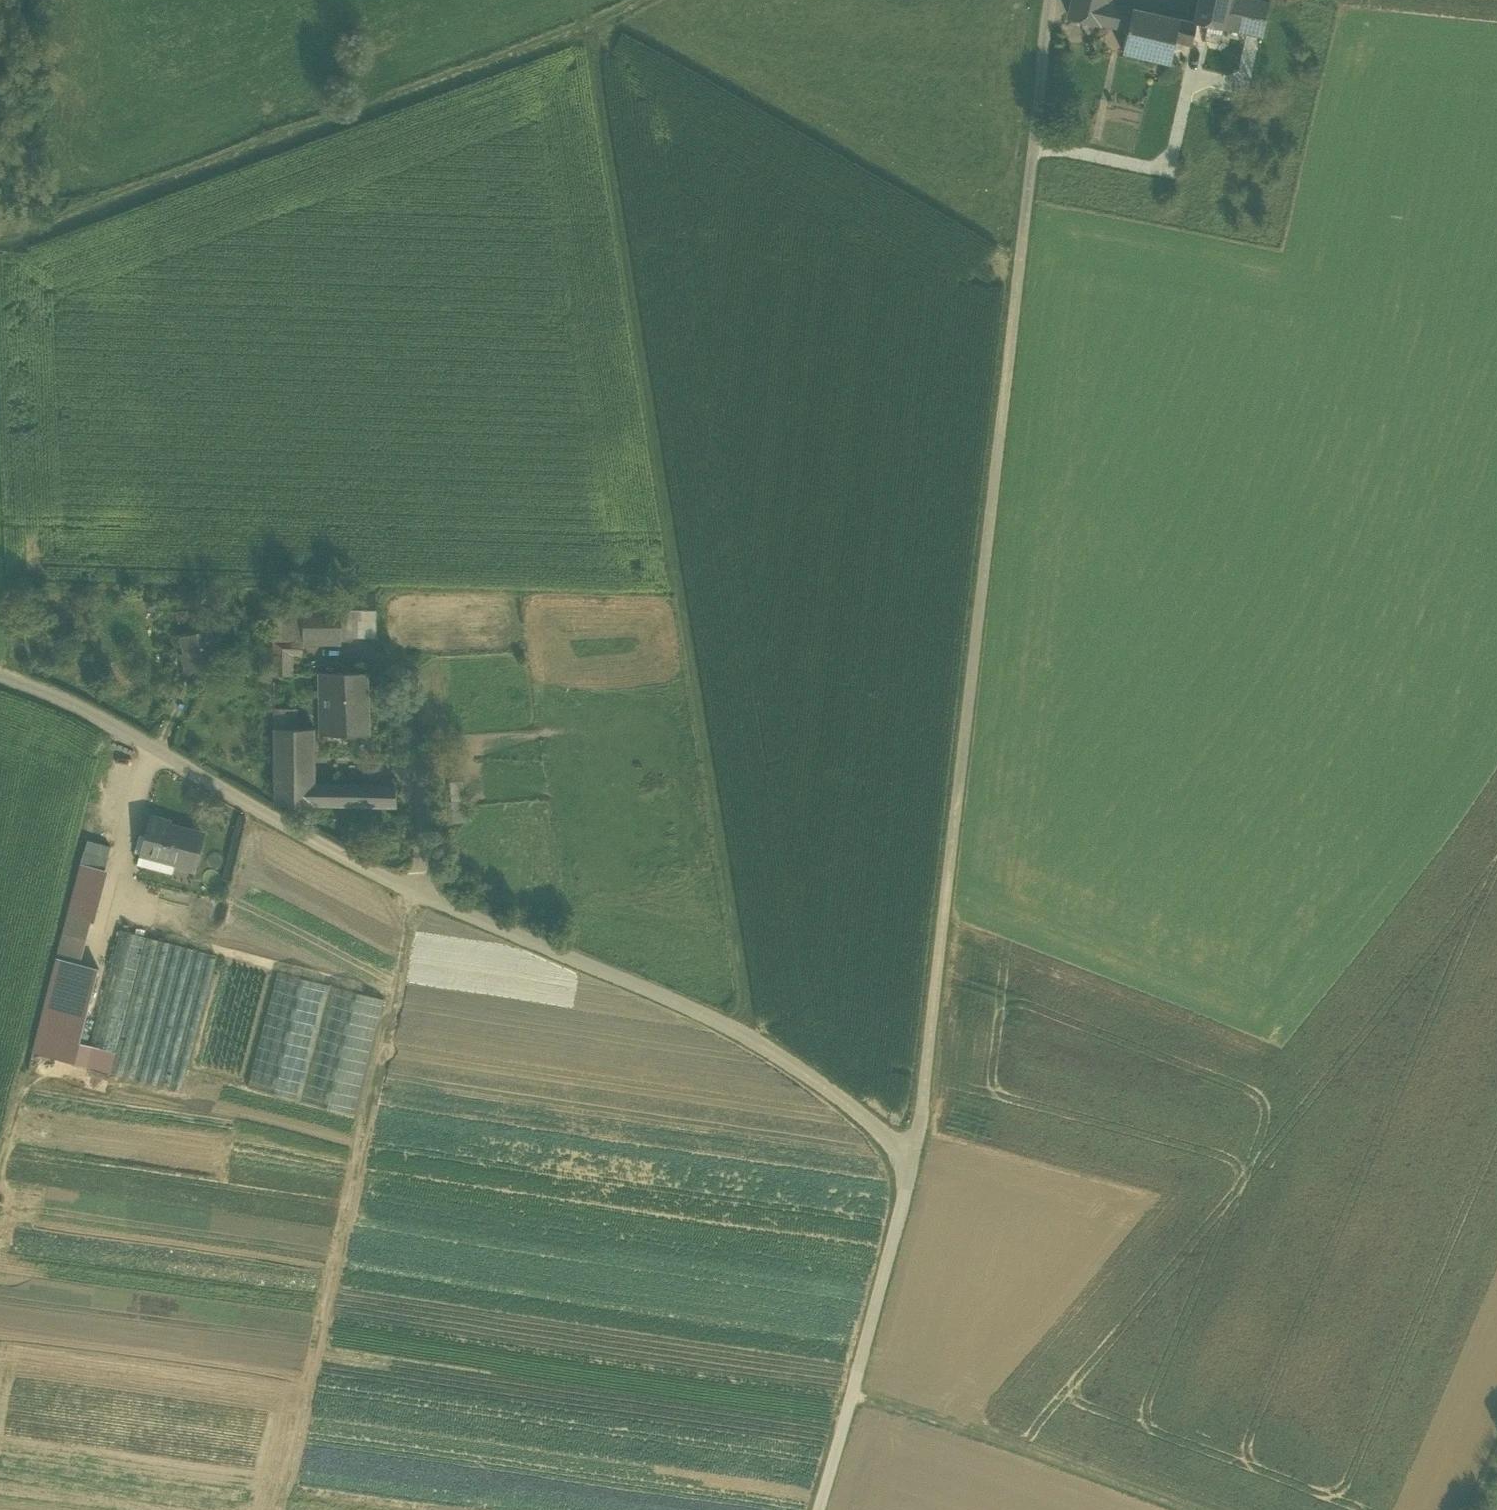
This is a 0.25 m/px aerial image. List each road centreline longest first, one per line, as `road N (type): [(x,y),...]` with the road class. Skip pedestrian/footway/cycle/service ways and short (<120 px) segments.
road 1 (unclassified): [(918,1140),(1048,0)]
road 2 (unclassified): [(918,1140),(746,1033),(455,912),(55,696),(0,677)]
road 3 (track): [(746,1033),(586,29)]
road 4 (track): [(0,212),(112,194),(586,29),(647,0)]
road 5 (unclassified): [(818,1509),(918,1140)]
road 6 (track): [(1170,1509),(852,1394)]

